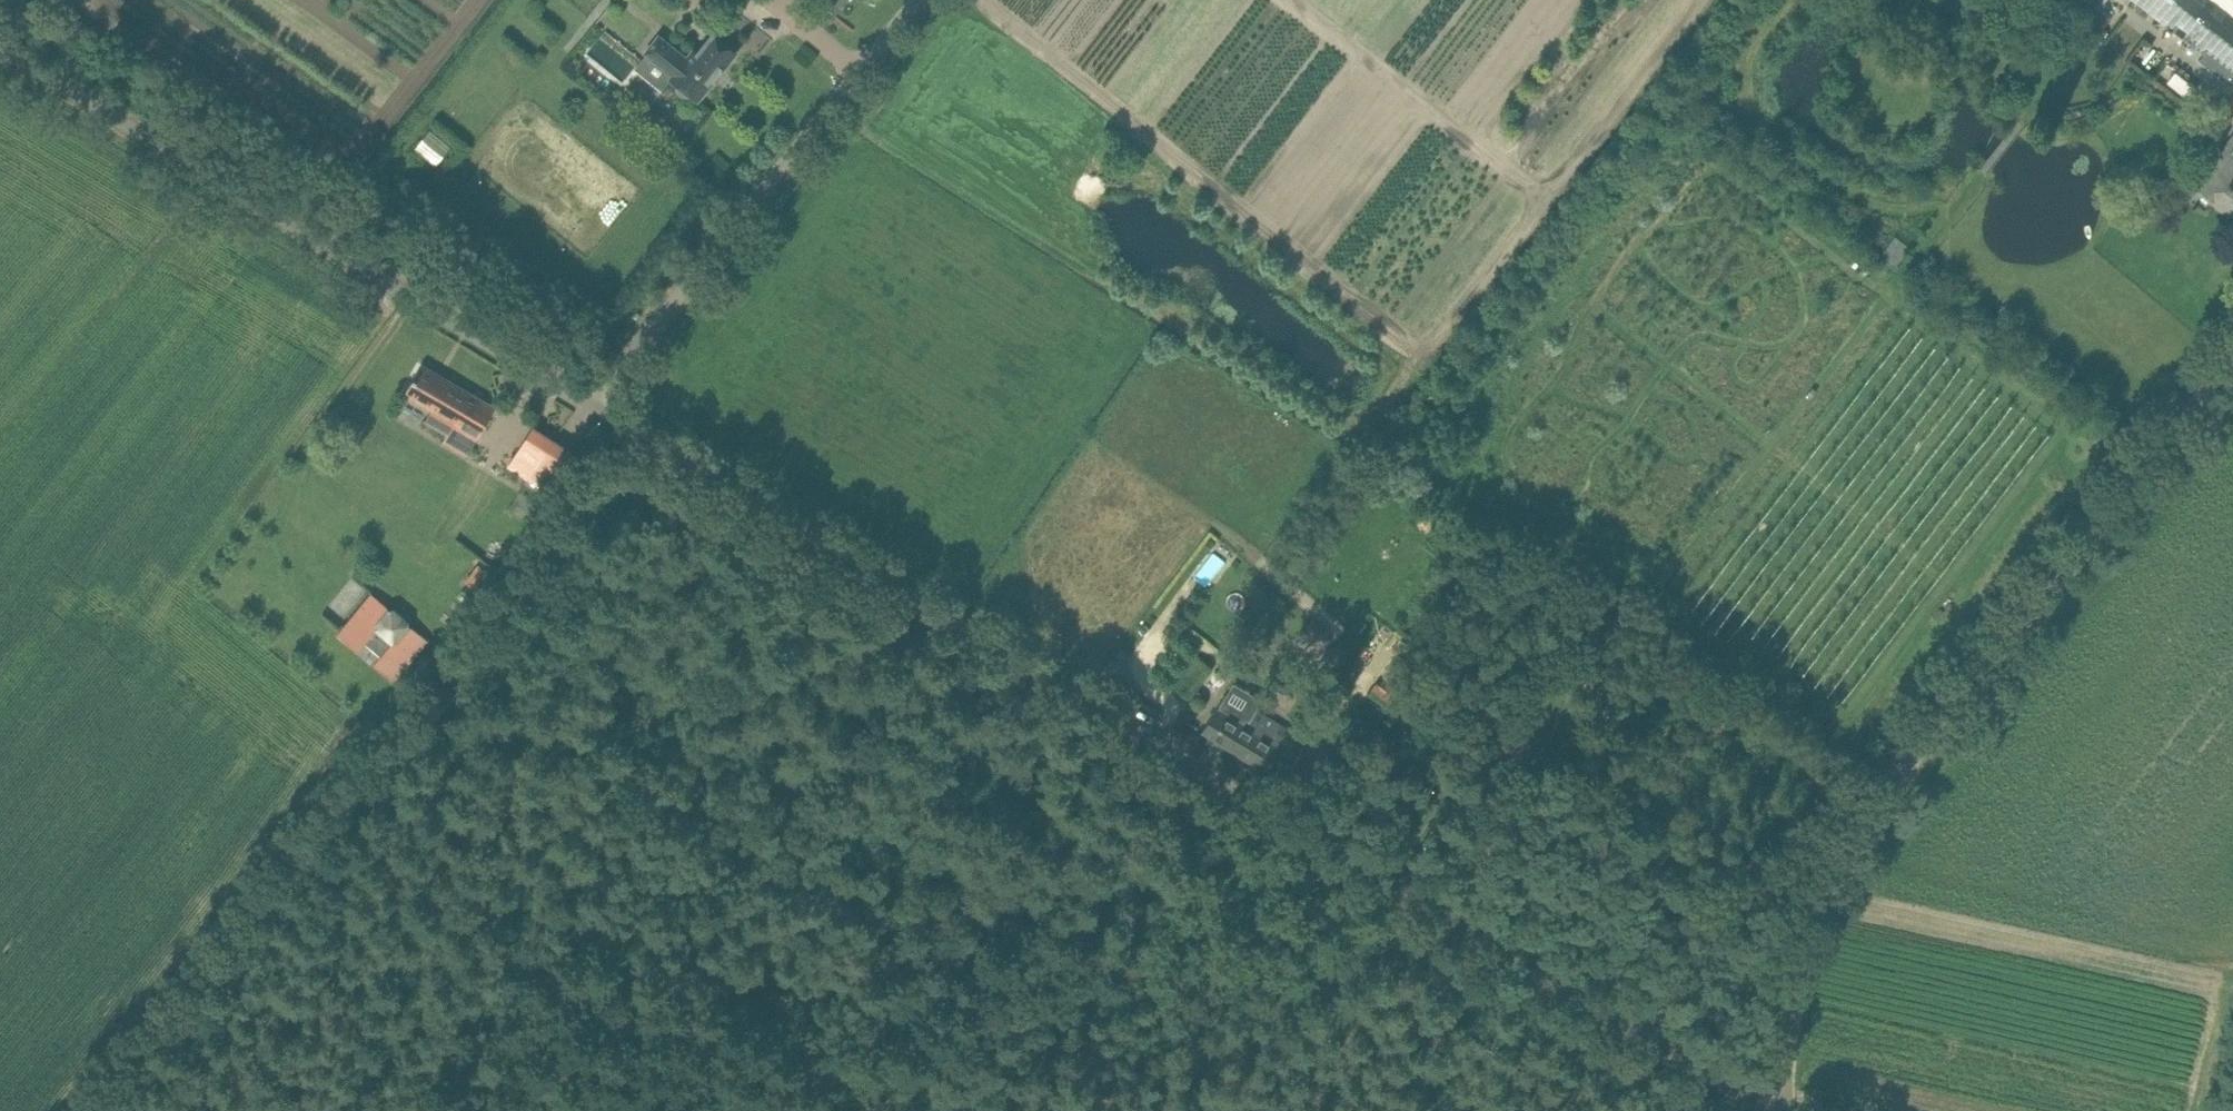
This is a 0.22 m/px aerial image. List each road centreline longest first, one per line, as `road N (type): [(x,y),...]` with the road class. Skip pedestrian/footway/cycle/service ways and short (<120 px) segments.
road 1 (unclassified): [(1783,1110),(591,401)]
road 2 (unclassified): [(1784,1110),(1787,984),(1802,935),(1870,811),(2232,359)]
road 3 (unclassified): [(591,401),(0,44)]
road 4 (unclassified): [(591,401),(912,0)]

